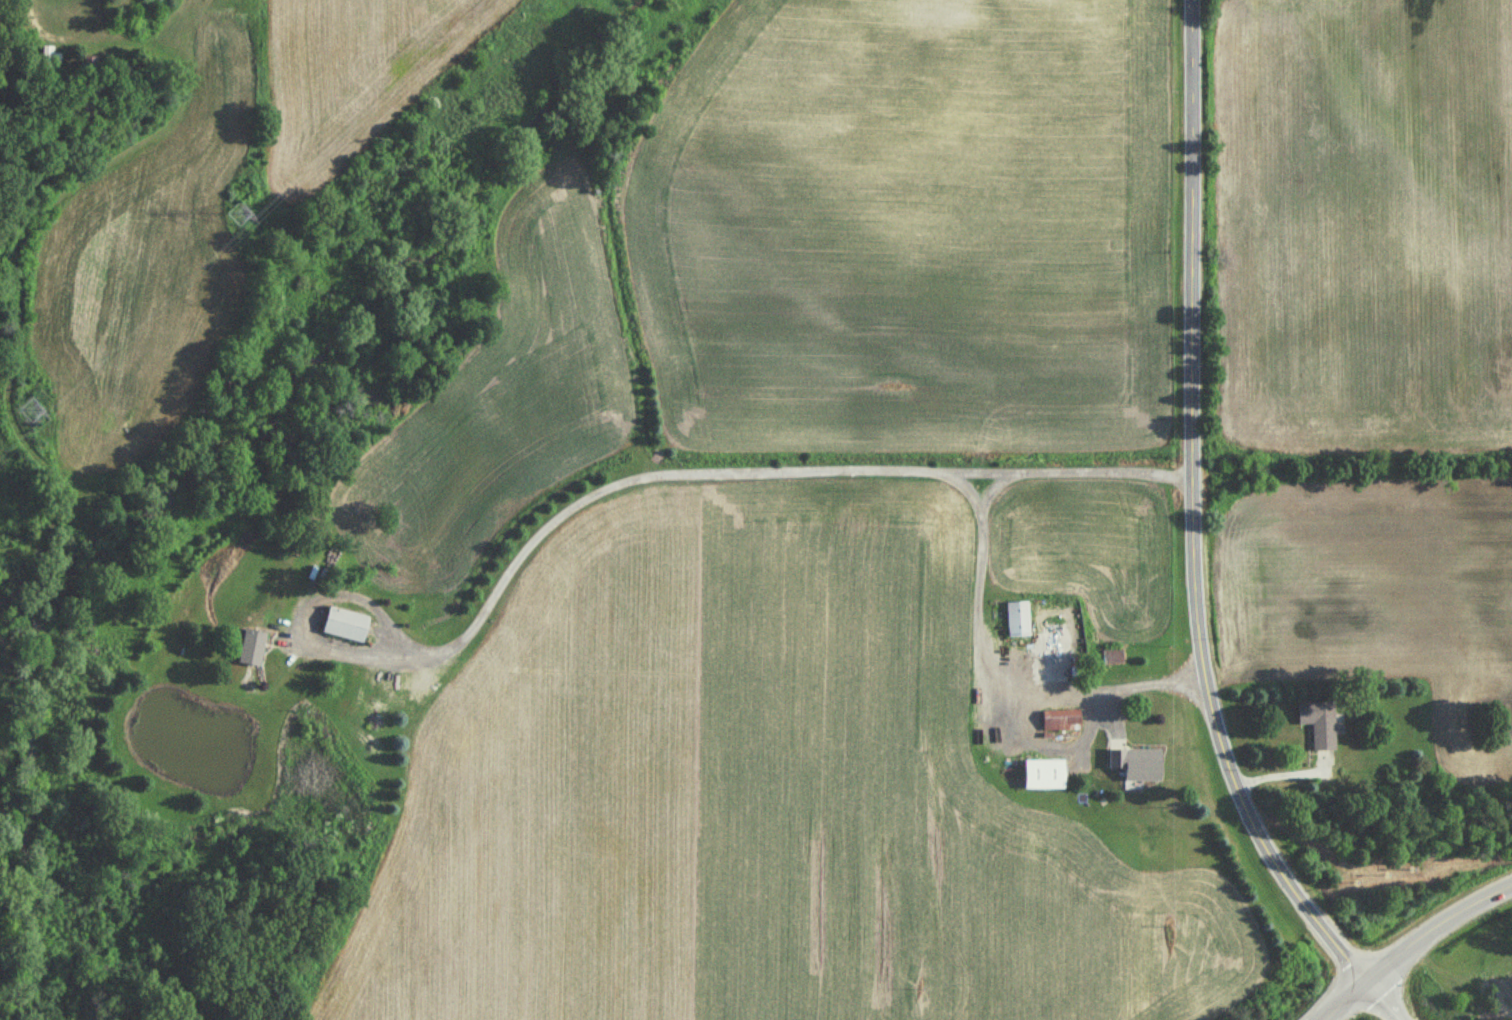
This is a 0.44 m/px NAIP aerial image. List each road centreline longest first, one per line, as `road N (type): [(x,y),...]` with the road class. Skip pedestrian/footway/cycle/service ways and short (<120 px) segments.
road 1 (tertiary): [(1364,980),(1262,837),(1211,698),(1199,618),(1195,482),(1194,0)]
road 2 (tertiary): [(1511,889),(1364,980)]

